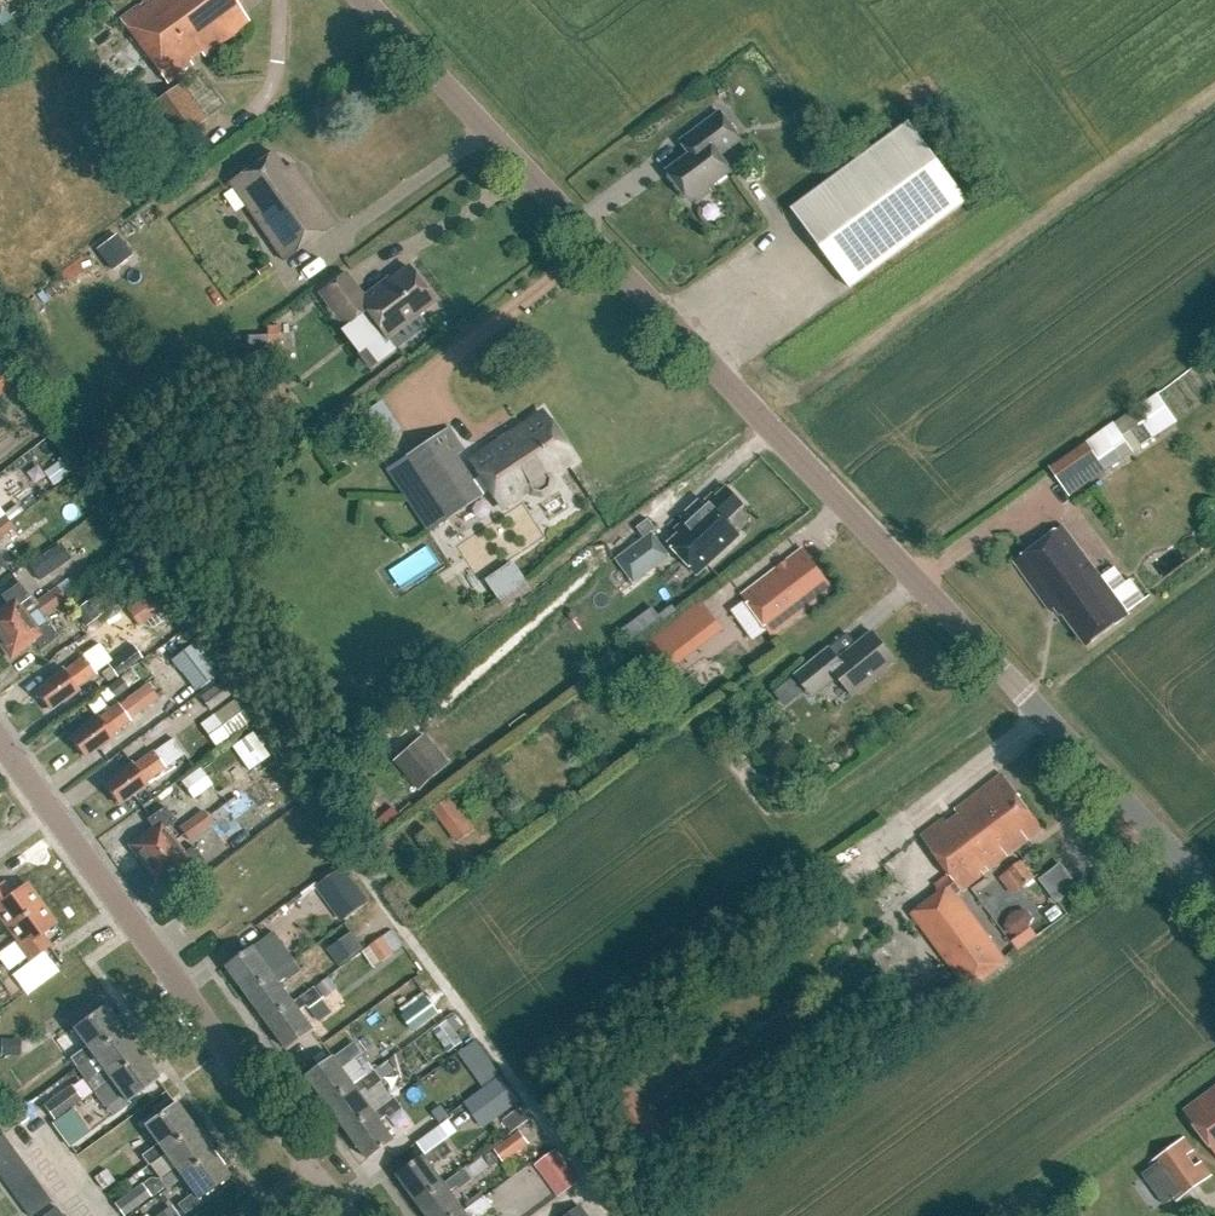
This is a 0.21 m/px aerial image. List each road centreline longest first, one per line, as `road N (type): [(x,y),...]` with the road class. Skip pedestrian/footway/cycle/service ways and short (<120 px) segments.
road 1 (unclassified): [(1214,898),(359,0)]
road 2 (residential): [(312,1164),(0,739)]

